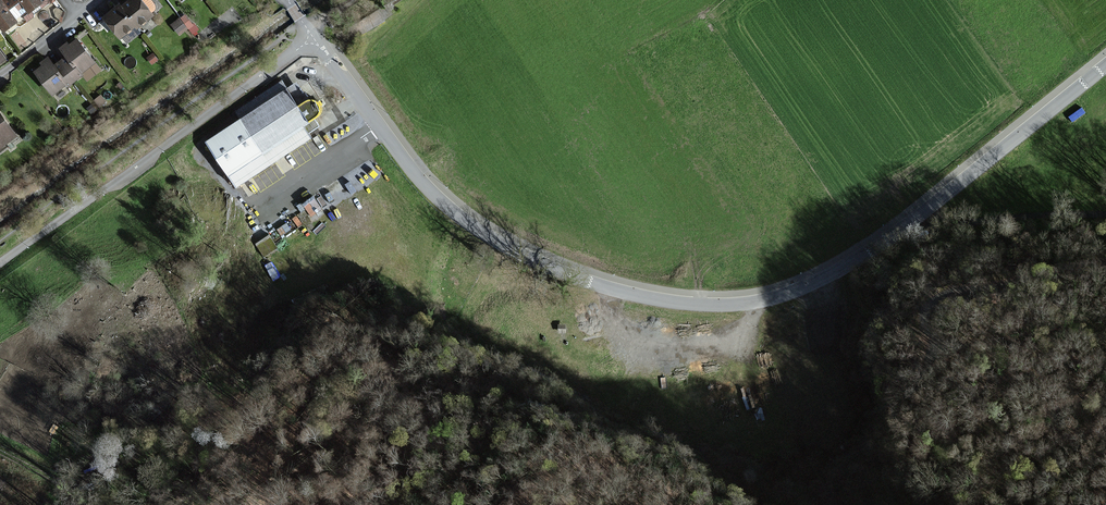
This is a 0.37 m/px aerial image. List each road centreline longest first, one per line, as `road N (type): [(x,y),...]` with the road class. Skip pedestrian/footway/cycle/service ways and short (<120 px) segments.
road 1 (unclassified): [(1105,67),(919,215),(812,284),(753,302),(687,303),(565,273),(472,224),(429,190),(284,0)]
road 2 (track): [(919,215),(925,222),(1049,201),(1077,201),(1105,216)]
road 3 (residential): [(0,74),(95,0)]

